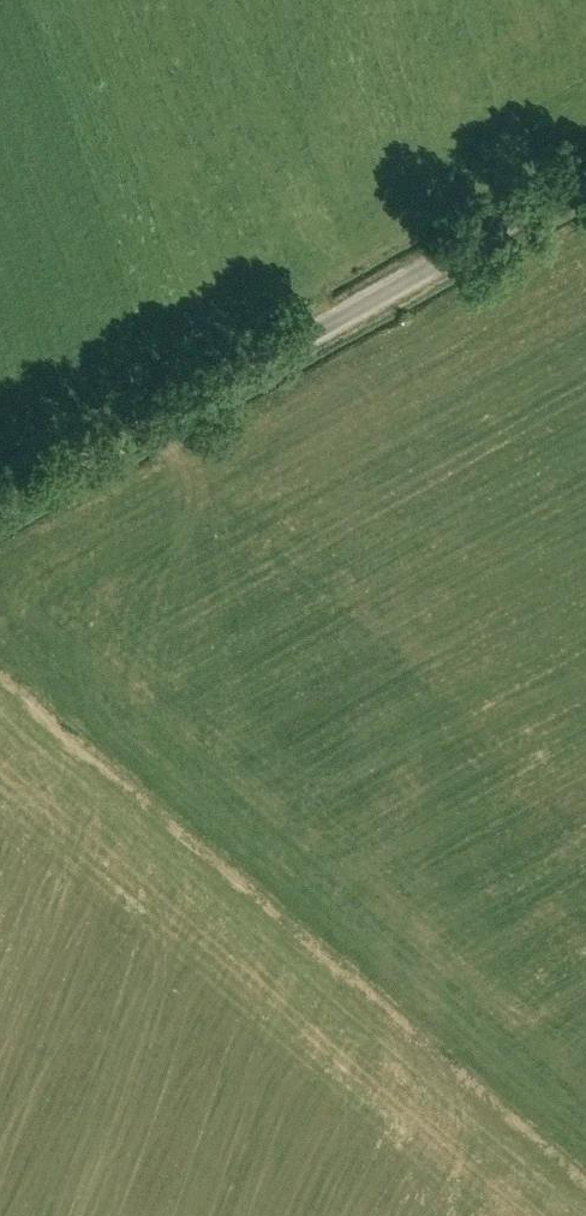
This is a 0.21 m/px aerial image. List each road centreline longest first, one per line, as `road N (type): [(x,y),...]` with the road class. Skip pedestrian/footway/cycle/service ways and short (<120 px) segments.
road 1 (unclassified): [(0,509),(585,181)]

